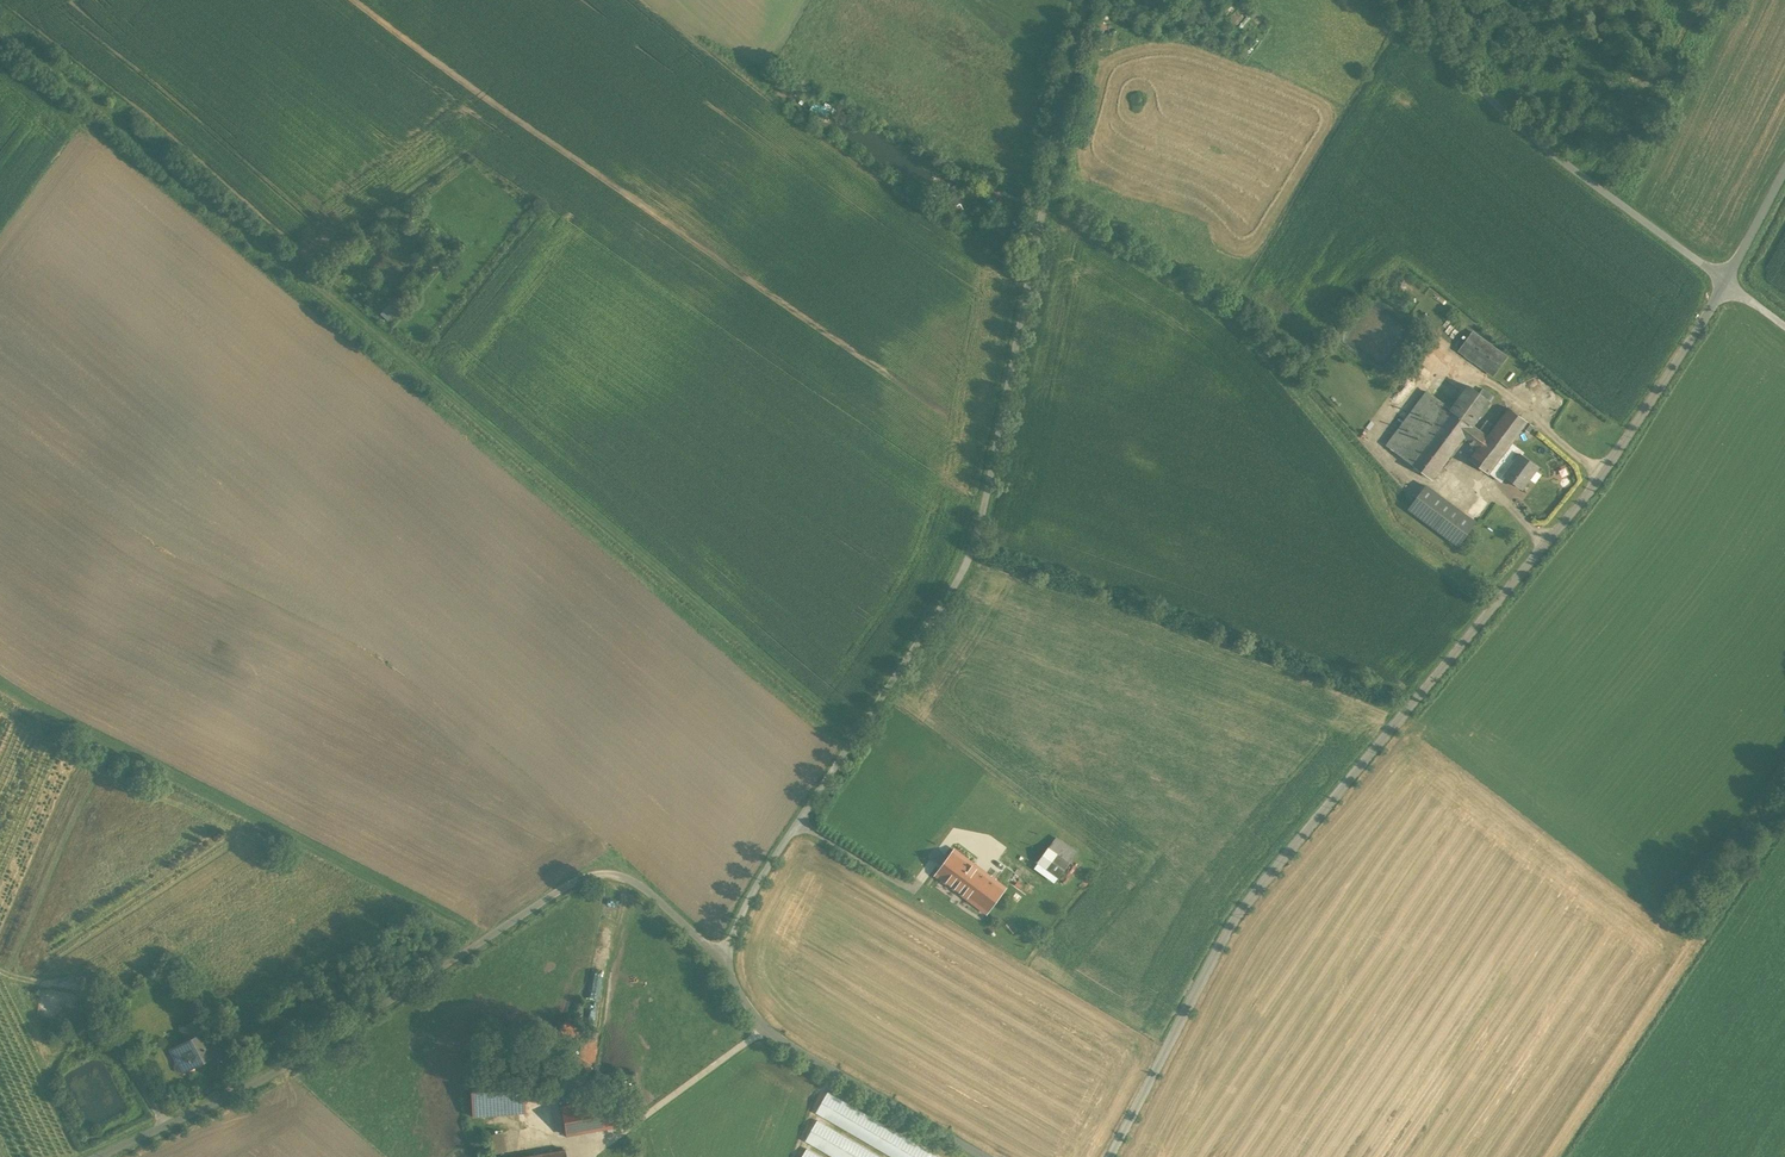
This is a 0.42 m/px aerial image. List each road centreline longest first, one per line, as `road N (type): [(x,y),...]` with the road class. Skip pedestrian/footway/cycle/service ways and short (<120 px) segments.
road 1 (track): [(860,729),(0,13)]
road 2 (unclassified): [(1090,0),(981,520),(941,606),(747,903),(724,957)]
road 3 (unclassified): [(724,957),(637,880),(587,873),(278,1068),(90,1156)]
road 4 (unclassified): [(1403,0),(1582,165),(1729,275),(1784,167)]
road 5 (unclassified): [(983,1156),(778,1038),(724,957)]
road 6 (track): [(162,1124),(119,1038),(109,998),(87,984),(36,974)]

